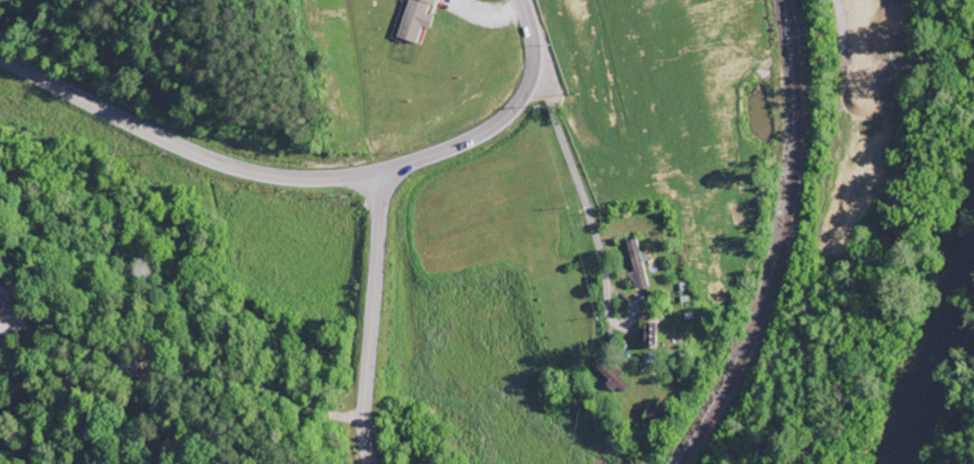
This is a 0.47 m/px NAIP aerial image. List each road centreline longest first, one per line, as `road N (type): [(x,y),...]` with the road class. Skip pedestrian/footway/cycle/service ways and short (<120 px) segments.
road 1 (secondary): [(0,57),(241,169),(303,178),(380,170)]
road 2 (secondary): [(370,463),(364,389),(380,170)]
road 3 (secondary): [(380,170),(446,150),(511,109),(532,70),(522,0)]
road 4 (residential): [(525,90),(610,197)]

